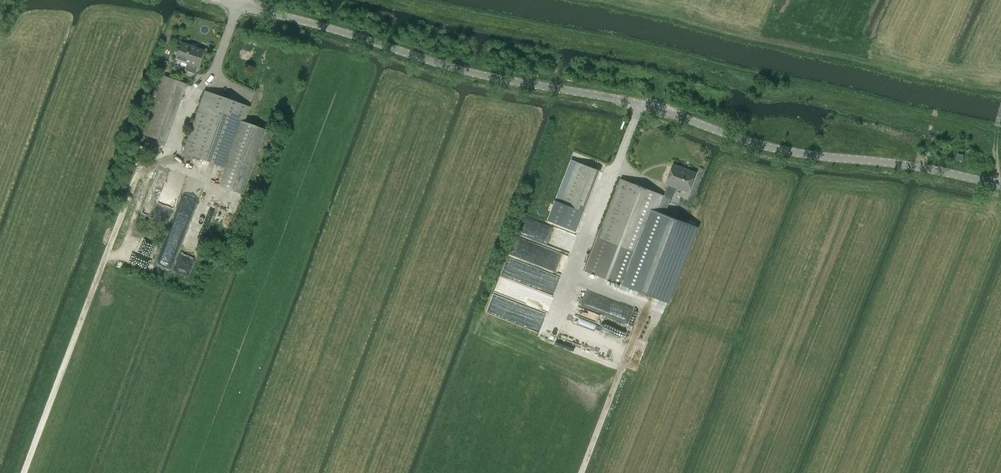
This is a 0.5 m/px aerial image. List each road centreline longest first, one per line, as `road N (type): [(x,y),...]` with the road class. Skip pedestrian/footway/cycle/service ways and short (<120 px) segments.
road 1 (unclassified): [(1000,185),(770,148),(638,103),(467,73),(238,1)]
road 2 (track): [(1000,150),(988,151),(978,126),(964,118),(432,0)]
road 3 (track): [(42,472),(134,227),(214,72),(238,1)]
road 4 (track): [(583,472),(624,364),(620,351),(557,320),(638,103)]

